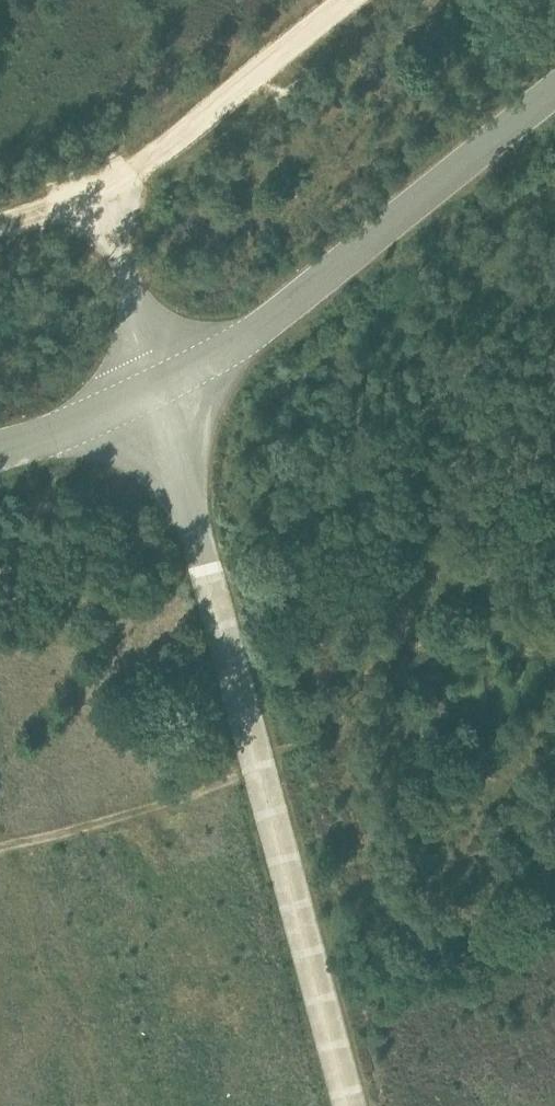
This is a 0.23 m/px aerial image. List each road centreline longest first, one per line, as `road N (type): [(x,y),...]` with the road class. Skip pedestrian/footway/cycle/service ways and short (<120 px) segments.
road 1 (track): [(343,0),(94,201),(0,227)]

